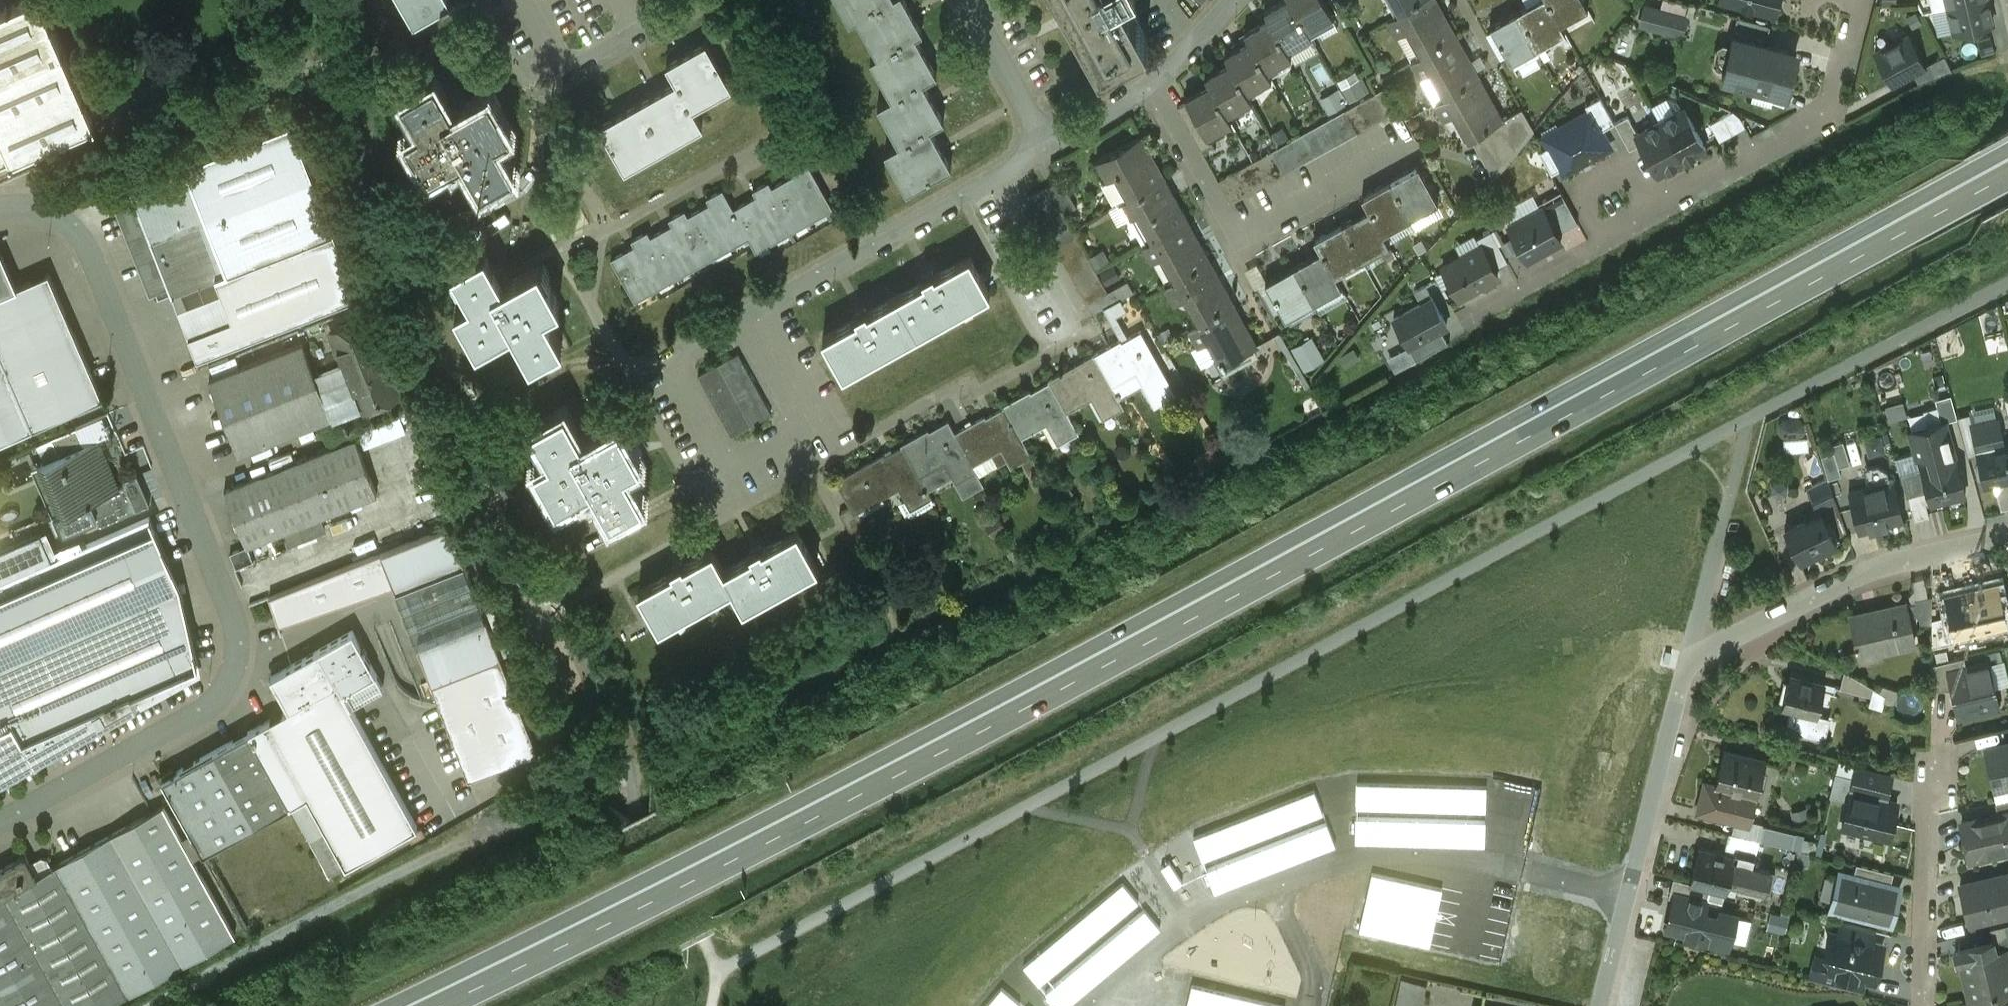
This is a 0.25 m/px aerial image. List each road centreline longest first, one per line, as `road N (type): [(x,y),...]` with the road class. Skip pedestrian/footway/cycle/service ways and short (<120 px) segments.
road 1 (trunk): [(2007,148),(1062,657),(375,1005)]
road 2 (trunk): [(429,1005),(1075,675),(2007,172)]
road 3 (residential): [(0,209),(20,204),(54,215),(81,237),(235,636),(235,667),(221,696),(201,713),(0,824)]
road 4 (track): [(180,1005),(631,774)]
road 5 (residential): [(961,196),(631,375)]
road 6 (residential): [(1152,84),(1239,238),(1410,144)]
road 7 (residential): [(1692,658),(1601,1005)]
road 8 (residential): [(1692,658),(1862,577),(2007,538)]
road 9 (residential): [(1654,214),(1828,118),(1859,0)]
road 10 (residential): [(1921,1005),(1929,773)]
road 11 (residential): [(707,0),(532,95)]
road 12 (residential): [(961,196),(1048,354)]
road 13 (residential): [(1654,214),(1628,166),(1579,193),(1607,242)]
road 14 (residential): [(1047,146),(967,0)]
road 15 (residential): [(1476,314),(1607,242)]
road 16 (residential): [(1152,84),(1047,146)]

